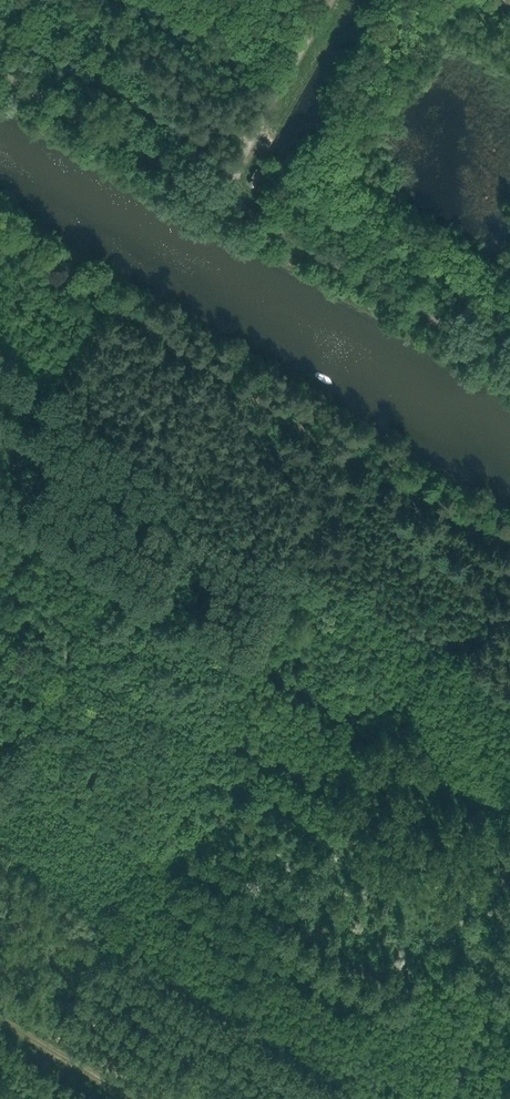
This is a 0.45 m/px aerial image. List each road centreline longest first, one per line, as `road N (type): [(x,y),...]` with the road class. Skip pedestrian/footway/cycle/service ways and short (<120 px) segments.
road 1 (track): [(509,544),(267,407),(140,317),(0,239)]
road 2 (unclassified): [(0,75),(222,198),(332,0)]
road 3 (track): [(0,511),(82,370)]
road 4 (track): [(128,1098),(0,1021)]

